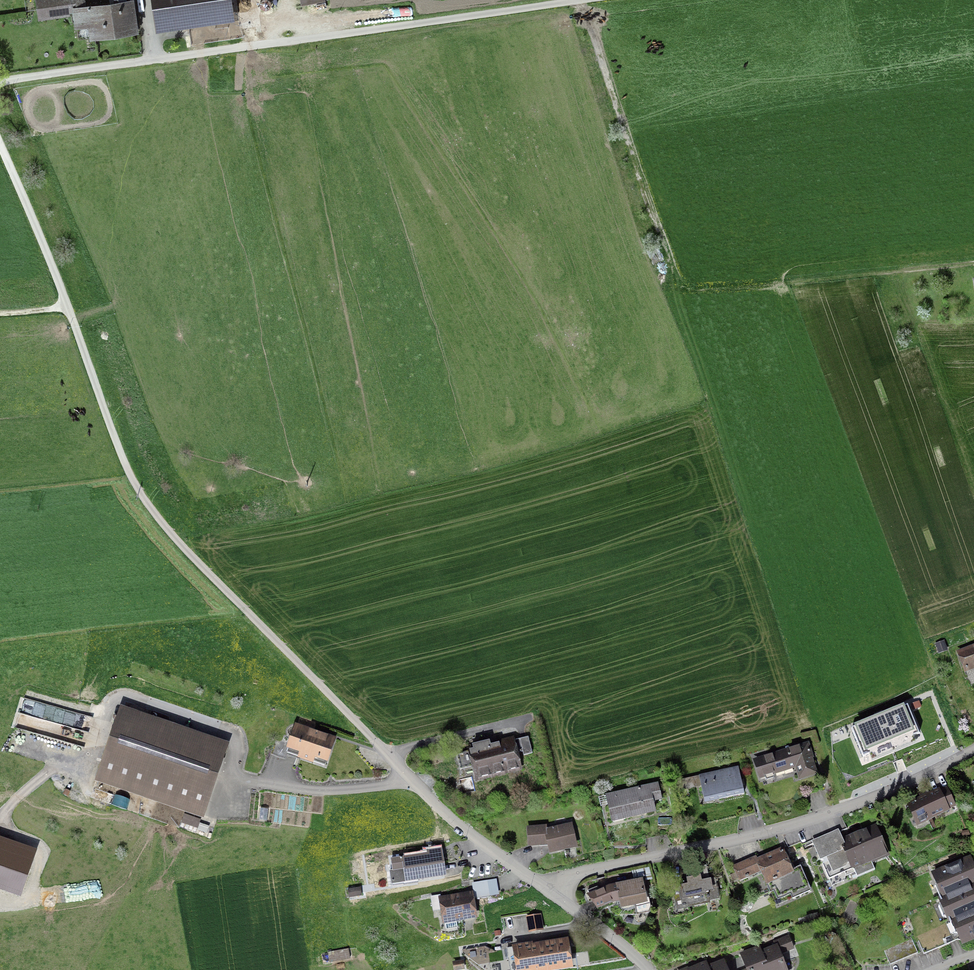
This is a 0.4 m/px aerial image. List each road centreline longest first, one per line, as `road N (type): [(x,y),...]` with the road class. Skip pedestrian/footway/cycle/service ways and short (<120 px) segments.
road 1 (residential): [(0,143),(127,468),(156,516),(447,815),(551,894)]
road 2 (track): [(579,1),(679,285),(973,264)]
road 3 (unclassified): [(0,82),(584,0)]
road 4 (residential): [(551,894),(575,875),(828,815),(973,750)]
road 5 (residential): [(551,894),(647,969)]

